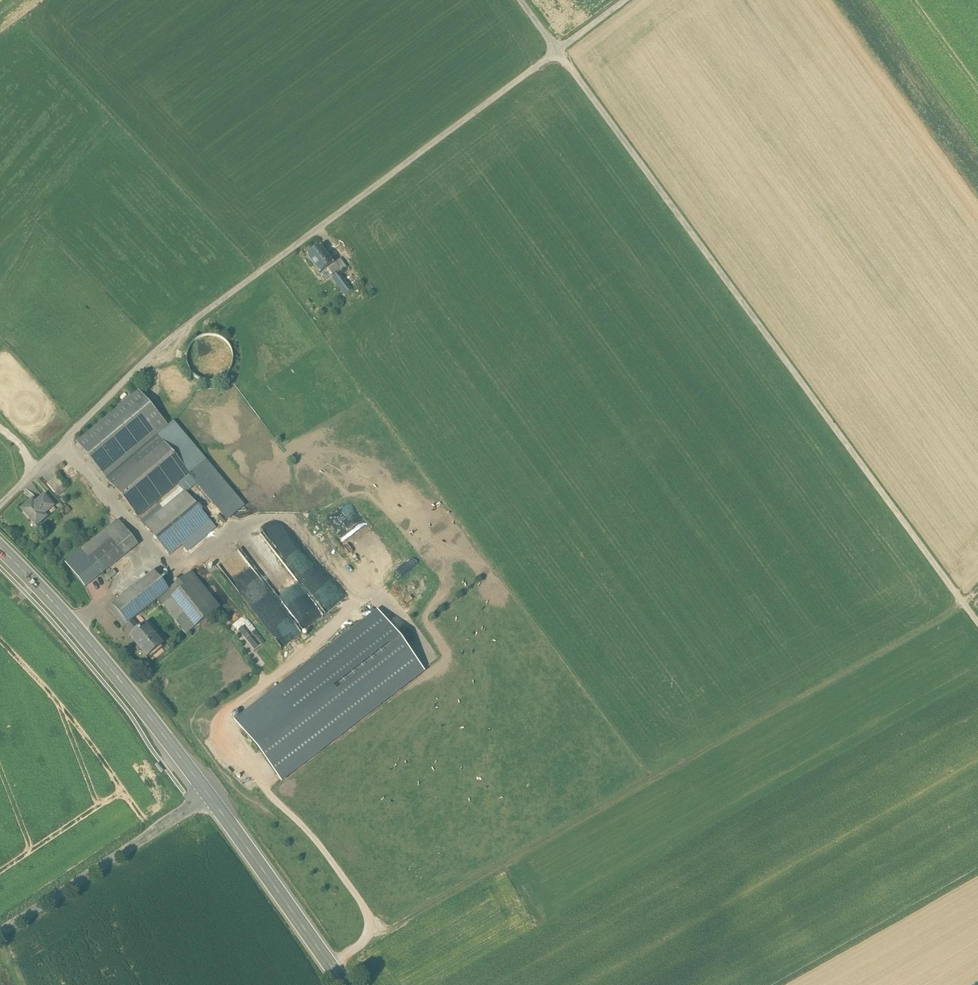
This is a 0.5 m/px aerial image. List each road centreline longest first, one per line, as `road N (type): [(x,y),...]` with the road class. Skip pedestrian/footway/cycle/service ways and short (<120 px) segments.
road 1 (unclassified): [(0,508),(166,344),(558,52)]
road 2 (unclassified): [(977,622),(558,52)]
road 3 (track): [(369,931),(388,931),(965,605)]
road 4 (secondary): [(210,793),(0,547)]
road 5 (unclassified): [(0,931),(210,793)]
road 6 (secondary): [(348,984),(210,793)]

